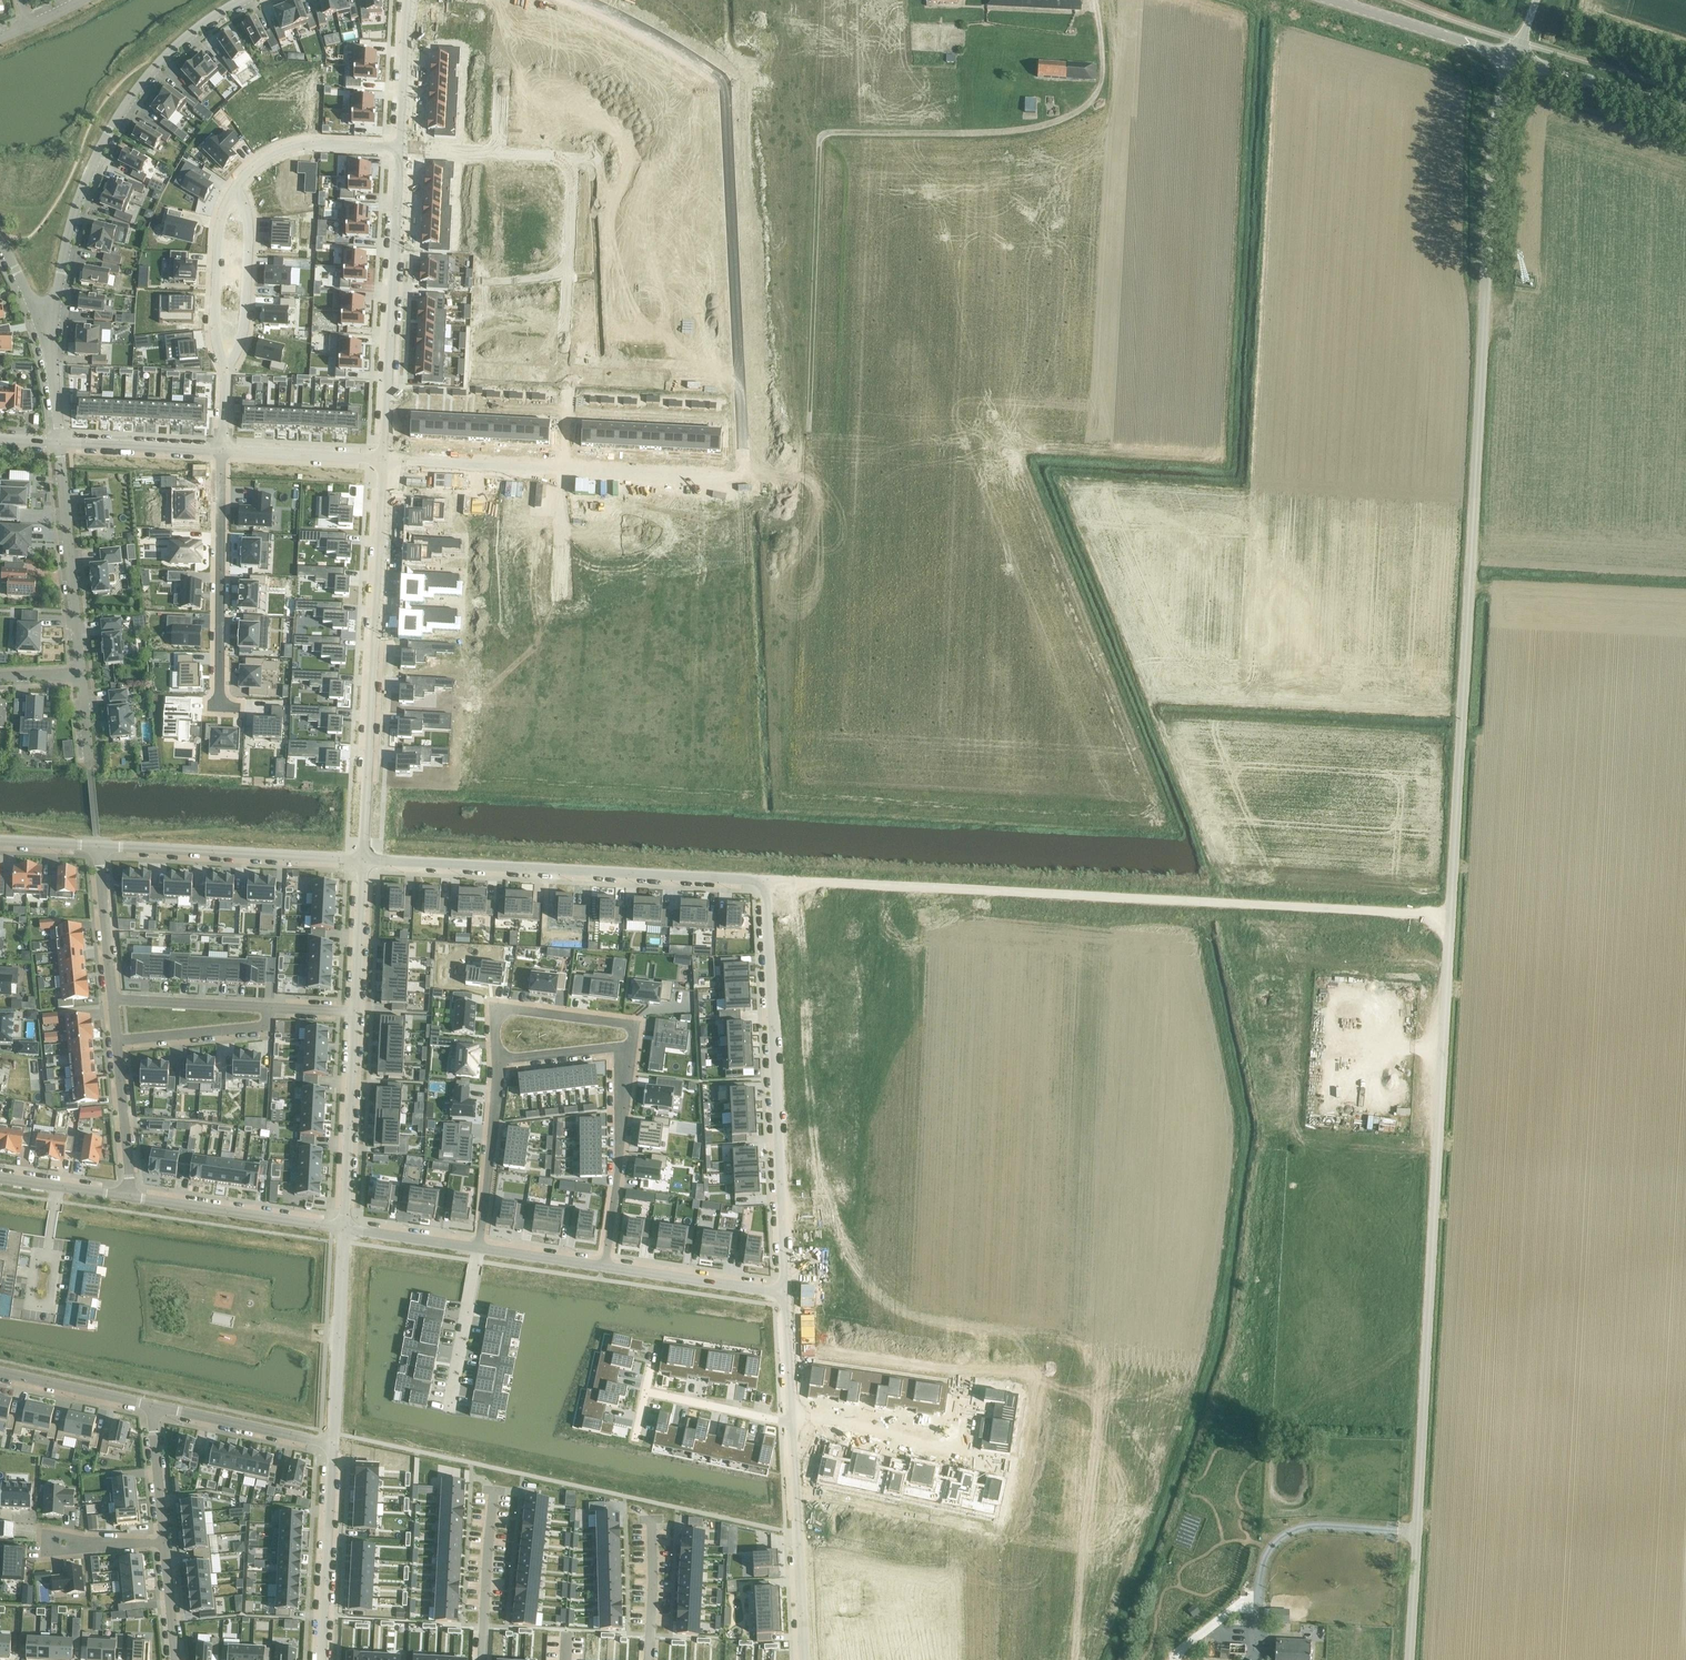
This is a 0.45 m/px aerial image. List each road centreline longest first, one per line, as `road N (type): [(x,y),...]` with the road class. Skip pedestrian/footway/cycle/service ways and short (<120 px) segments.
road 1 (unclassified): [(1409,1659),(1496,120),(1515,58)]
road 2 (residential): [(362,860),(764,881),(782,1292)]
road 3 (unknown): [(764,881),(1452,915)]
road 4 (residential): [(587,0),(724,80),(747,477)]
road 5 (residential): [(401,148),(577,153),(565,469)]
road 6 (residential): [(382,460),(362,860)]
road 7 (residential): [(46,328),(96,155),(165,58),(206,21),(244,0)]
road 8 (residential): [(747,477),(771,810)]
road 9 (residential): [(401,148),(382,460)]
road 10 (residential): [(1046,489),(747,477)]
road 11 (residential): [(97,849),(362,860)]
road 12 (residential): [(220,706),(221,452)]
road 13 (residential): [(789,1423),(801,1659)]
road 14 (residential): [(58,444),(78,676)]
road 15 (residential): [(565,469),(555,700)]
road 16 (residential): [(629,1051),(632,1024),(496,1008),(499,1062)]
road 17 (residential): [(355,1011),(345,1228)]
road 18 (residential): [(345,1228),(335,1445)]
road 19 (residential): [(607,1267),(629,1051)]
road 20 (residential): [(131,1196),(345,1228)]
road 21 (residential): [(335,1445),(326,1659)]
road 22 (tertiary): [(1515,58),(1325,0)]
road 23 (residential): [(235,185),(220,216),(213,275),(214,331),(225,368)]
road 24 (residential): [(225,368),(246,301),(248,236),(235,185)]
road 25 (residential): [(152,1406),(335,1445)]
road 26 (residential): [(499,1062),(480,1248)]
road 27 (residential): [(565,469),(382,460)]
road 28 (residential): [(747,477),(565,469)]
road 29 (tertiary): [(1685,113),(1515,58)]
road 30 (residential): [(401,148),(281,150),(235,185)]
road 31 (residential): [(607,1267),(782,1292)]
road 32 (residential): [(955,1452),(880,1429),(789,1415)]
road 33 (residential): [(116,1041),(264,1026),(270,1007)]
road 34 (residential): [(480,1248),(447,1413)]
road 35 (residential): [(494,1492),(482,1659)]
road 36 (residential): [(58,444),(221,452)]
road 37 (residential): [(221,452),(382,460)]
road 38 (residential): [(110,999),(270,1007)]
road 39 (residential): [(0,1372),(152,1406)]
road 40 (residential): [(116,1041),(131,1196)]
road 41 (residential): [(362,860),(355,1011)]
road 42 (residential): [(97,849),(110,999)]
road 43 (residential): [(409,0),(401,148)]
road 44 (residential): [(645,1392),(789,1423)]
road 45 (residential): [(650,1517),(648,1659)]
road 46 (residential): [(152,1406),(165,1543)]
road 47 (residential): [(345,1228),(480,1248)]
road 48 (residential): [(56,1186),(38,1321)]
road 49 (residential): [(629,1051),(499,1062)]
road 50 (residential): [(480,1248),(607,1267)]
road 51 (residential): [(782,1292),(789,1415)]

